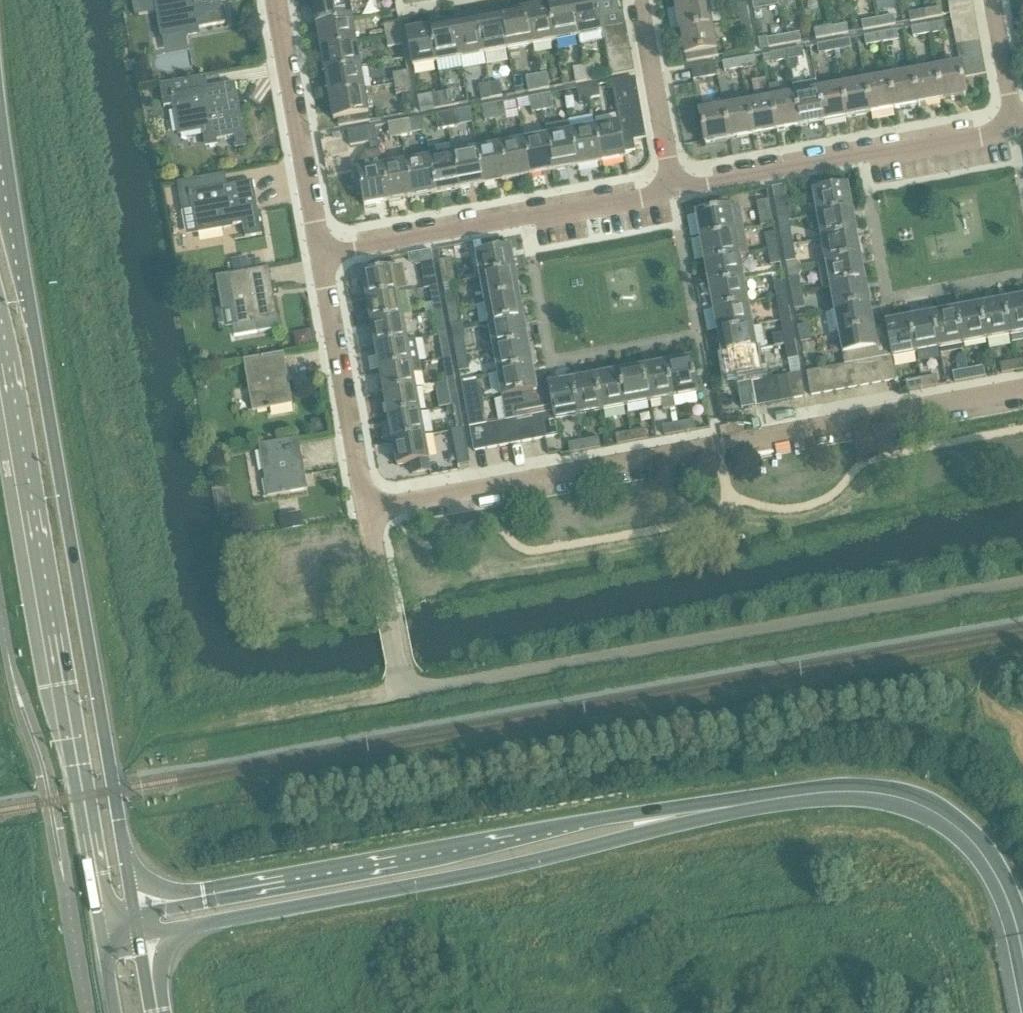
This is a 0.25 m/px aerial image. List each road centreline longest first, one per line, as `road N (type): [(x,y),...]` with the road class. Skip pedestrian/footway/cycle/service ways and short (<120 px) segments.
road 1 (secondary): [(134,909),(0,115)]
road 2 (residential): [(369,509),(1022,387)]
road 3 (unclassified): [(404,690),(1022,579)]
road 4 (trunk): [(733,807),(658,810),(134,909)]
road 5 (trunk): [(142,937),(467,875),(733,807)]
road 6 (secondary): [(0,341),(104,925)]
road 7 (trunk): [(1022,956),(993,868),(935,808),(896,794),(837,789),(733,807)]
road 8 (residential): [(320,252),(675,185)]
road 9 (residential): [(675,185),(1014,127)]
road 10 (residential): [(369,509),(320,252)]
road 11 (residential): [(320,252),(270,0)]
road 12 (residential): [(675,185),(642,0)]
road 13 (residential): [(1014,127),(992,0)]

